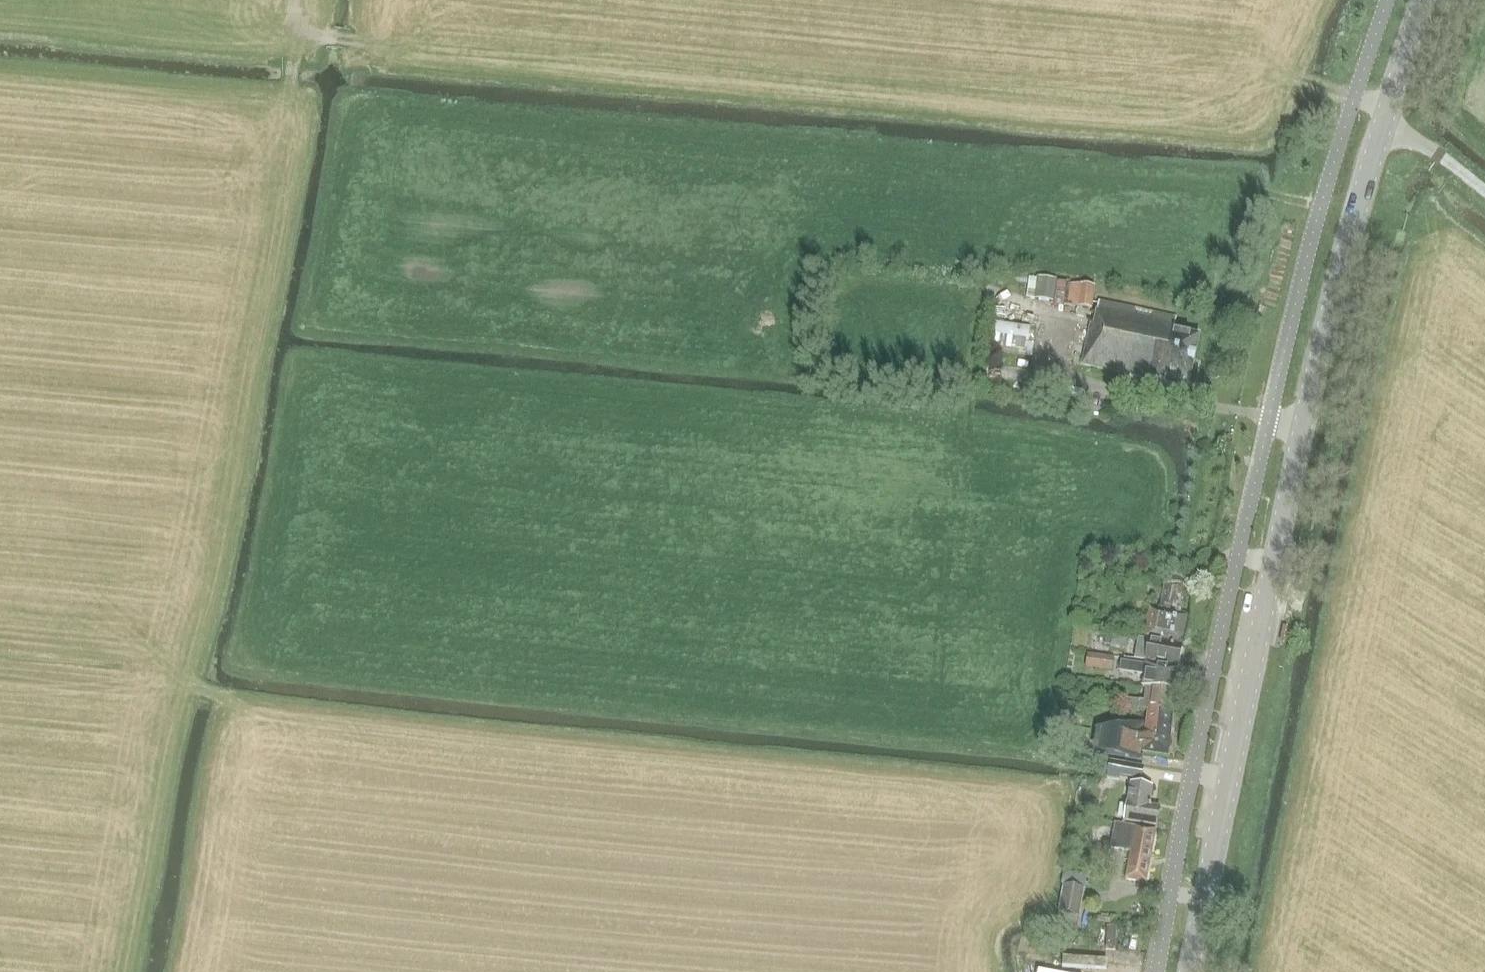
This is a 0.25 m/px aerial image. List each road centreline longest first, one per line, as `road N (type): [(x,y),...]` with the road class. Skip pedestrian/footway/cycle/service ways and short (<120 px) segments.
road 1 (secondary): [(1190,971),(1332,304),(1425,0)]

